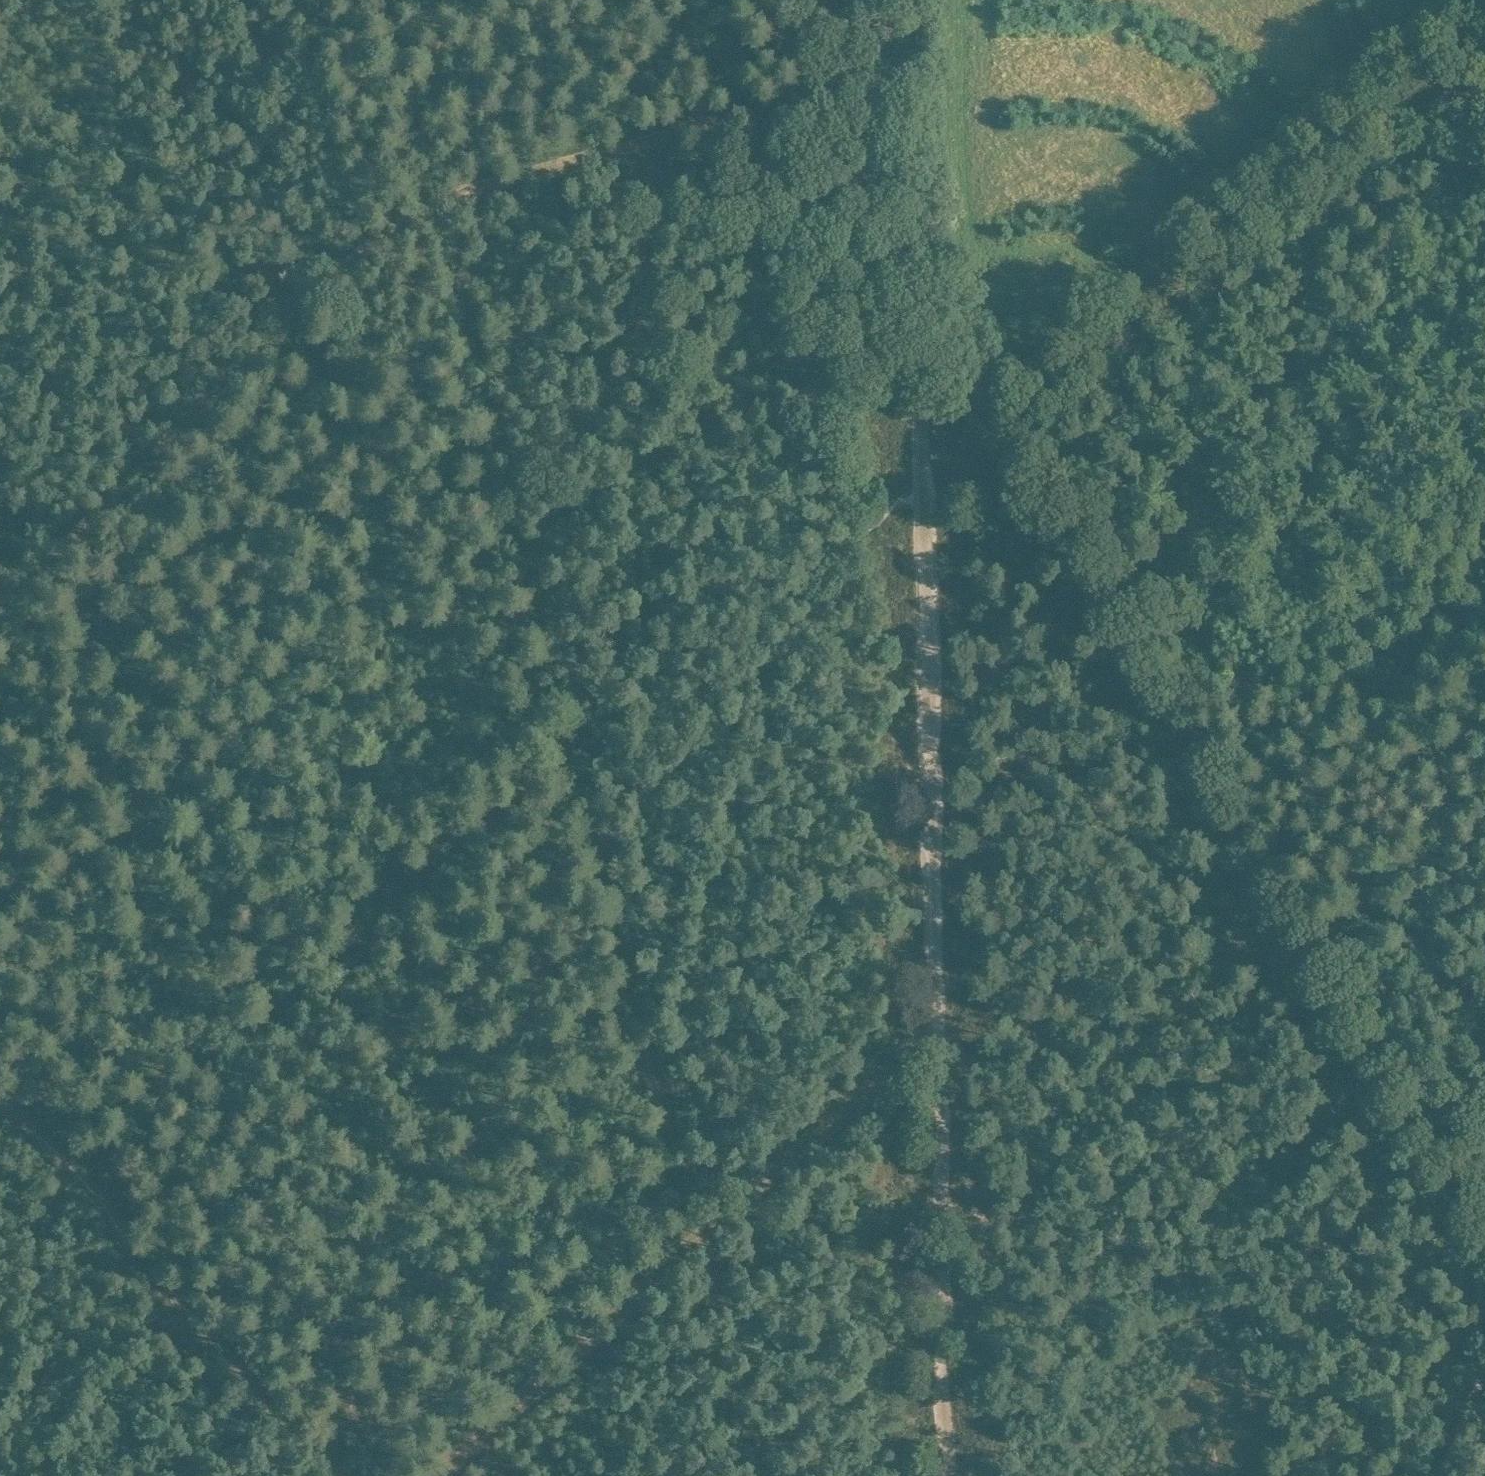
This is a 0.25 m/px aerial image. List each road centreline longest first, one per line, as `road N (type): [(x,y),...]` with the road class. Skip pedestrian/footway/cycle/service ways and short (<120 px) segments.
road 1 (track): [(916,275),(946,1307),(941,1475)]
road 2 (track): [(1484,1266),(1161,702)]
road 3 (track): [(1161,702),(916,275)]
road 4 (track): [(761,0),(916,275)]
road 5 (track): [(916,275),(908,0)]

